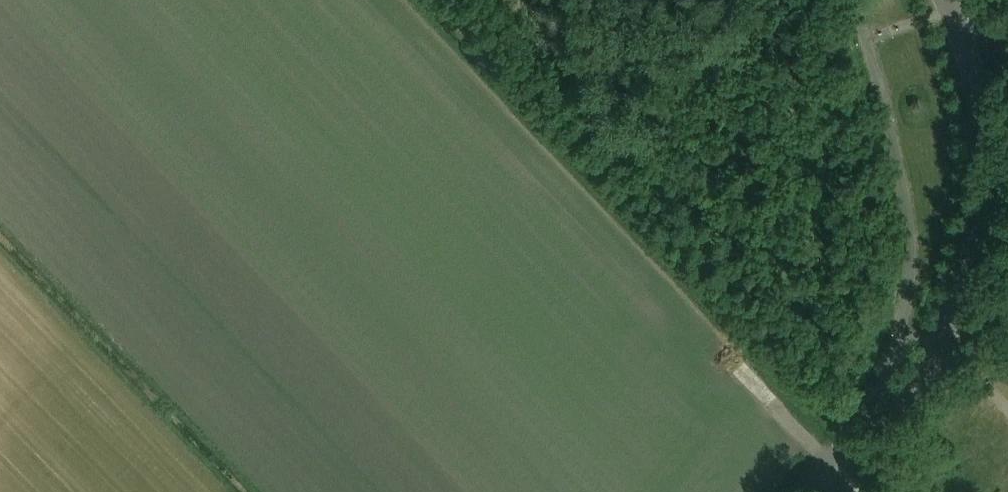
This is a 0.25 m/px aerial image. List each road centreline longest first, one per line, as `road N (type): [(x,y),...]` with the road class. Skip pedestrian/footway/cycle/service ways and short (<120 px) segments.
road 1 (secondary): [(839,491),(928,372),(981,233),(985,134),(952,10)]

